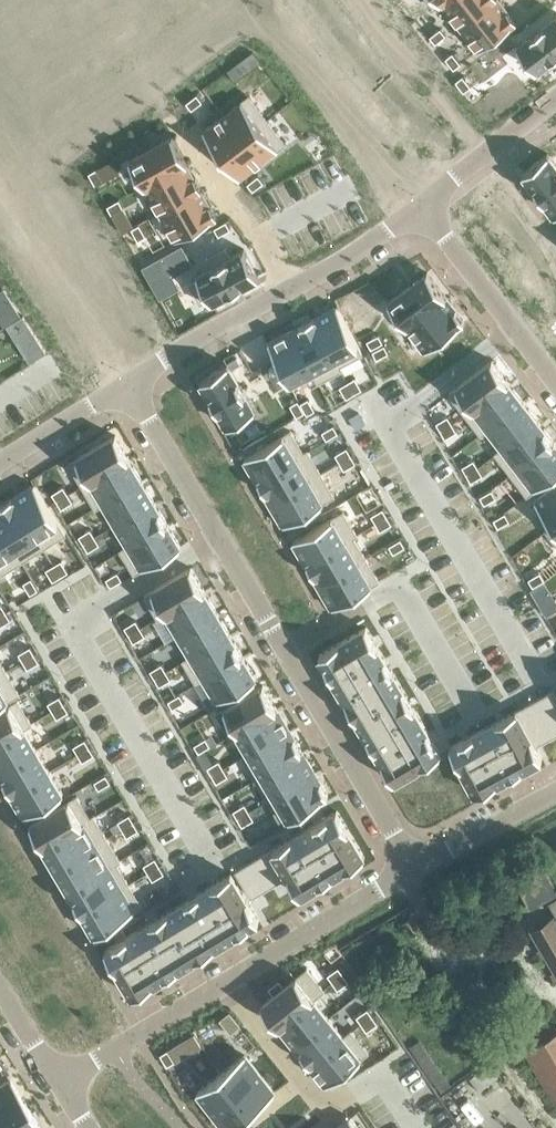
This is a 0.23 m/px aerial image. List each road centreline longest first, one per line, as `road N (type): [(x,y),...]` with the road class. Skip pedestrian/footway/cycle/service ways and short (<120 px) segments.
road 1 (residential): [(131,386),(414,865)]
road 2 (residential): [(414,865),(222,979)]
road 3 (residential): [(555,386),(422,209)]
road 4 (residential): [(222,979),(48,1086)]
road 5 (residential): [(131,386),(291,291)]
road 6 (residential): [(222,979),(332,1113)]
road 7 (residential): [(422,209),(555,100)]
road 8 (residential): [(555,788),(414,865)]
road 9 (residential): [(291,291),(422,209)]
road 10 (residential): [(0,466),(131,386)]

